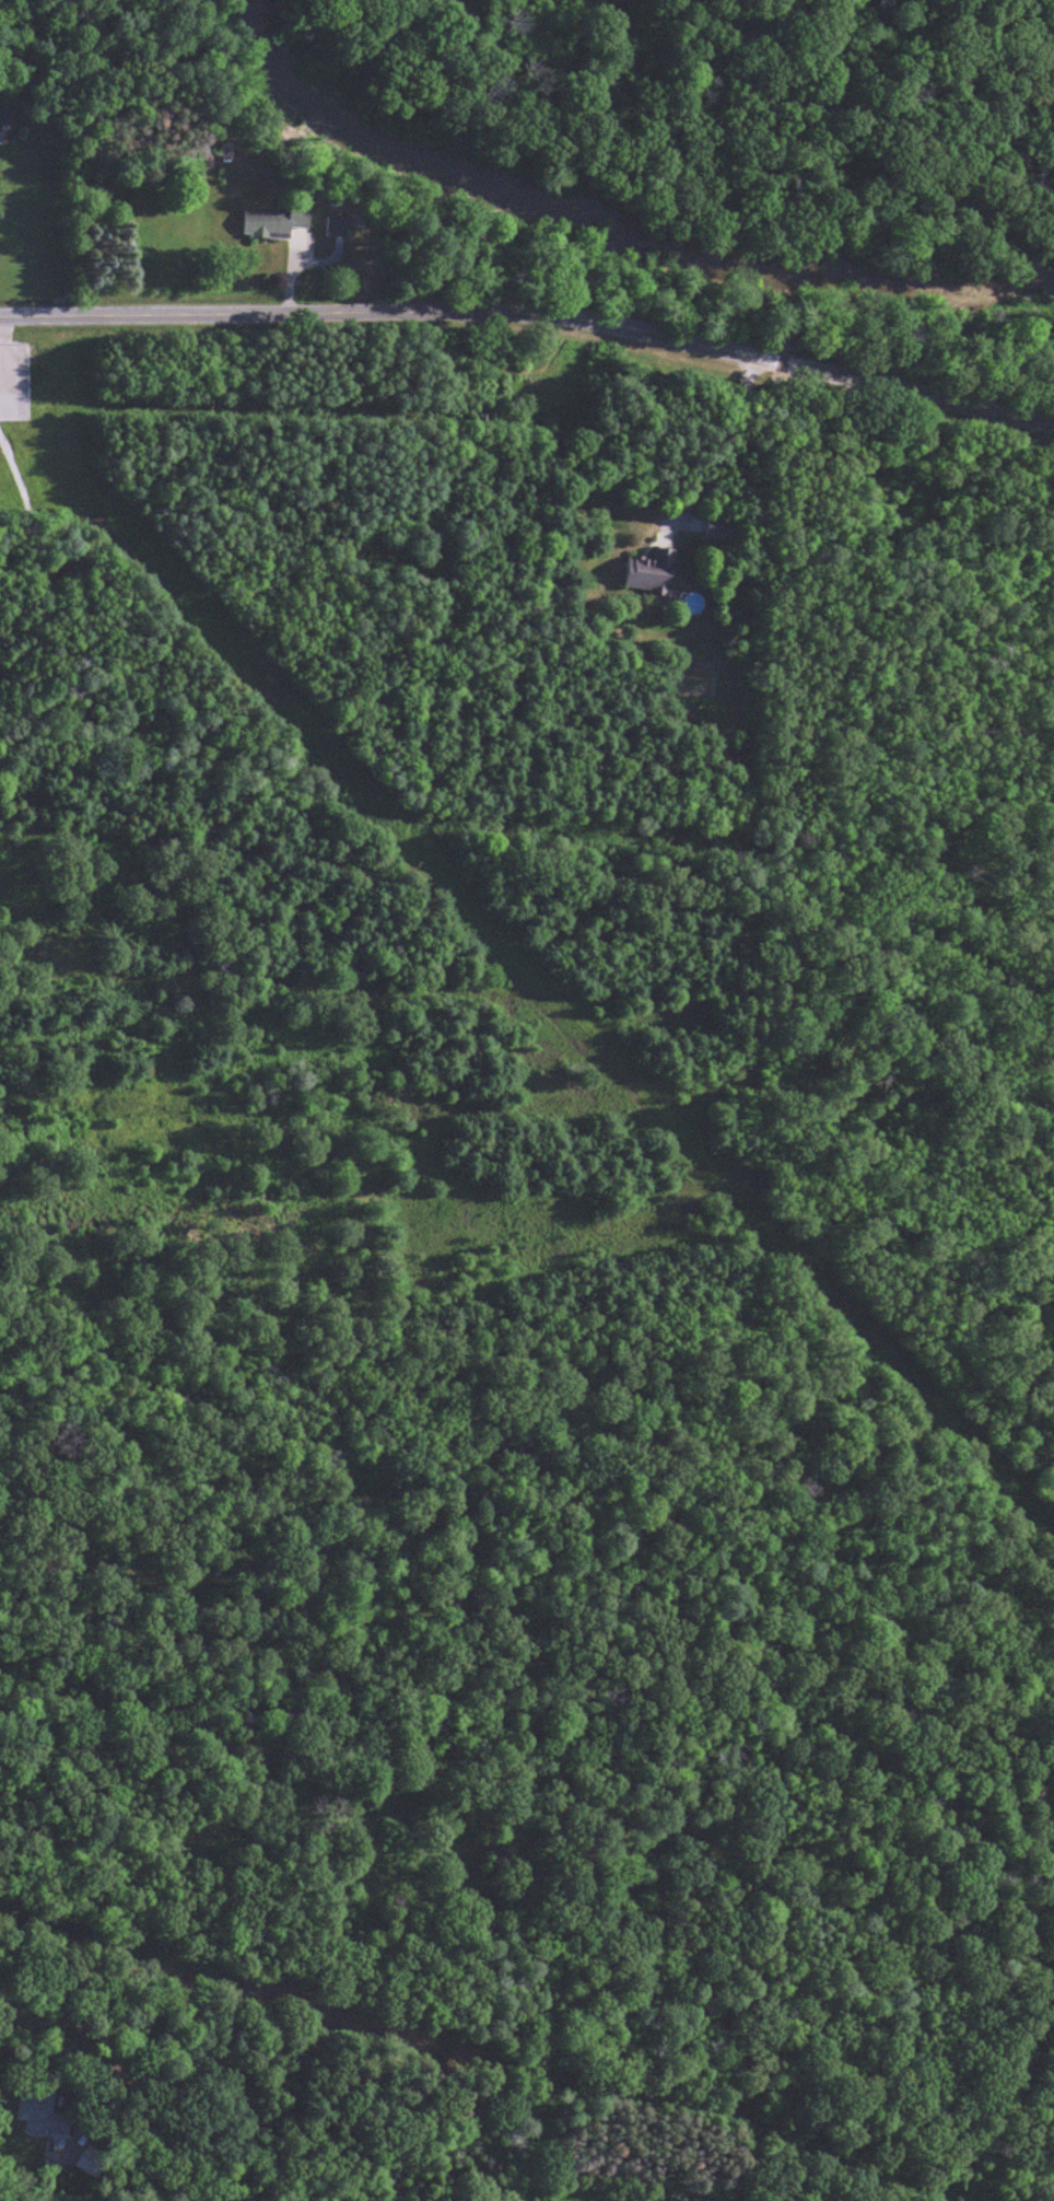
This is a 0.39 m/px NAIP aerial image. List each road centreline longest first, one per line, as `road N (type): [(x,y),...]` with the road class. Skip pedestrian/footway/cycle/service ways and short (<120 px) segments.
road 1 (residential): [(1053,430),(898,389),(576,326),(422,316),(0,321)]

